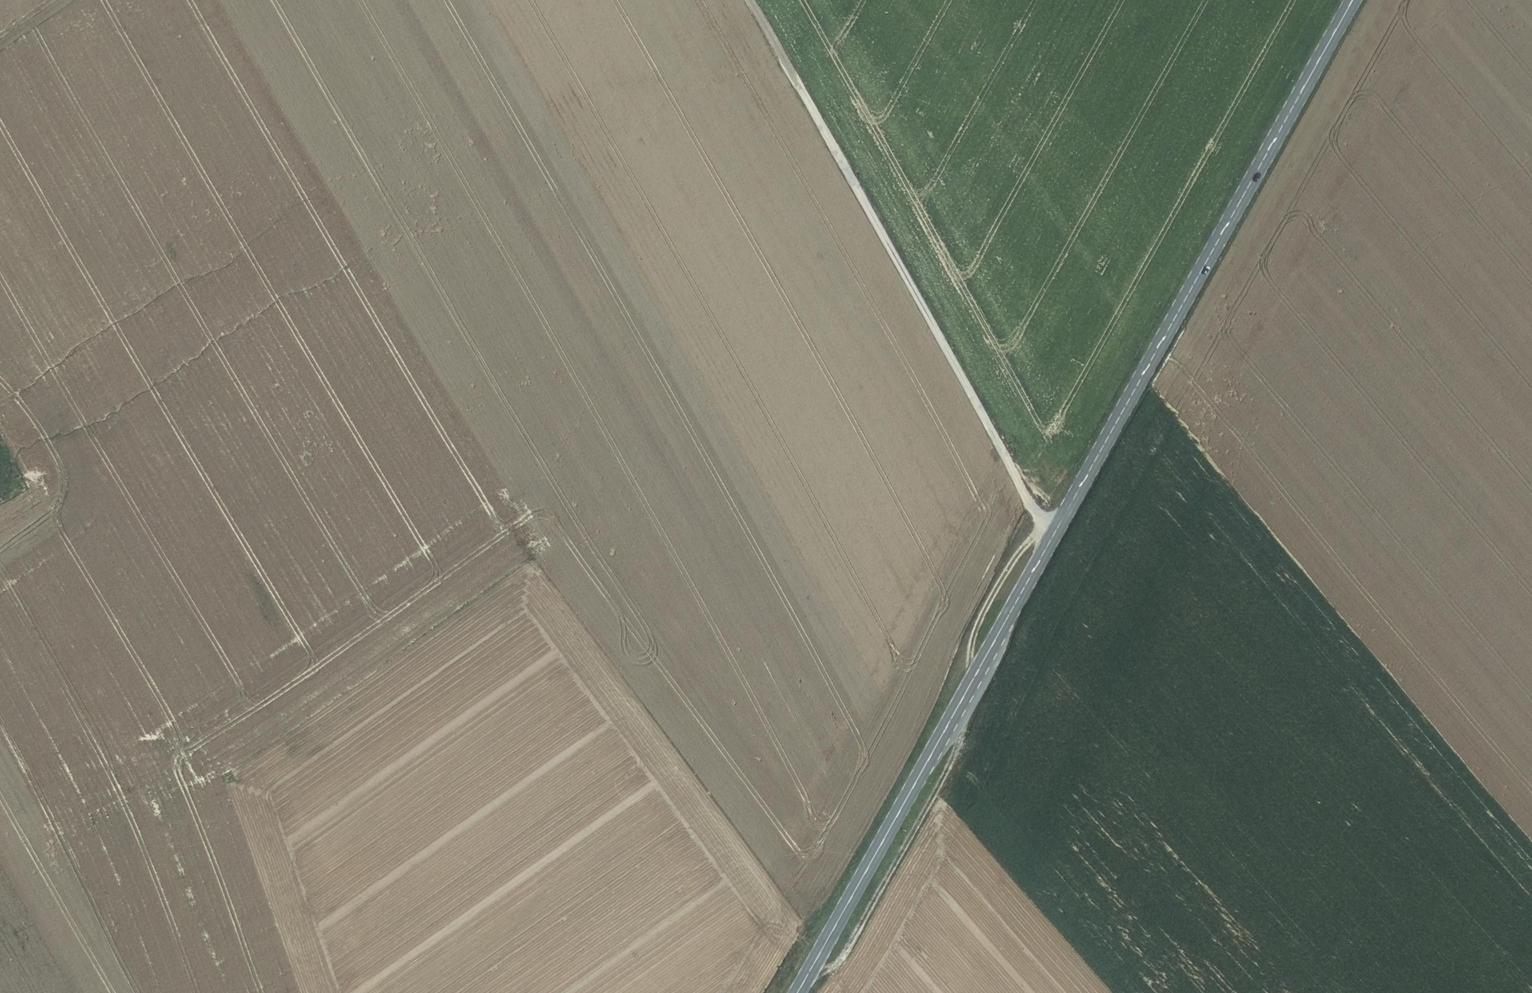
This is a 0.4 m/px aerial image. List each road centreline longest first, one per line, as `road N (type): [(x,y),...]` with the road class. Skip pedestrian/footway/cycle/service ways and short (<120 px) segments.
road 1 (secondary): [(797,992),(1355,0)]

